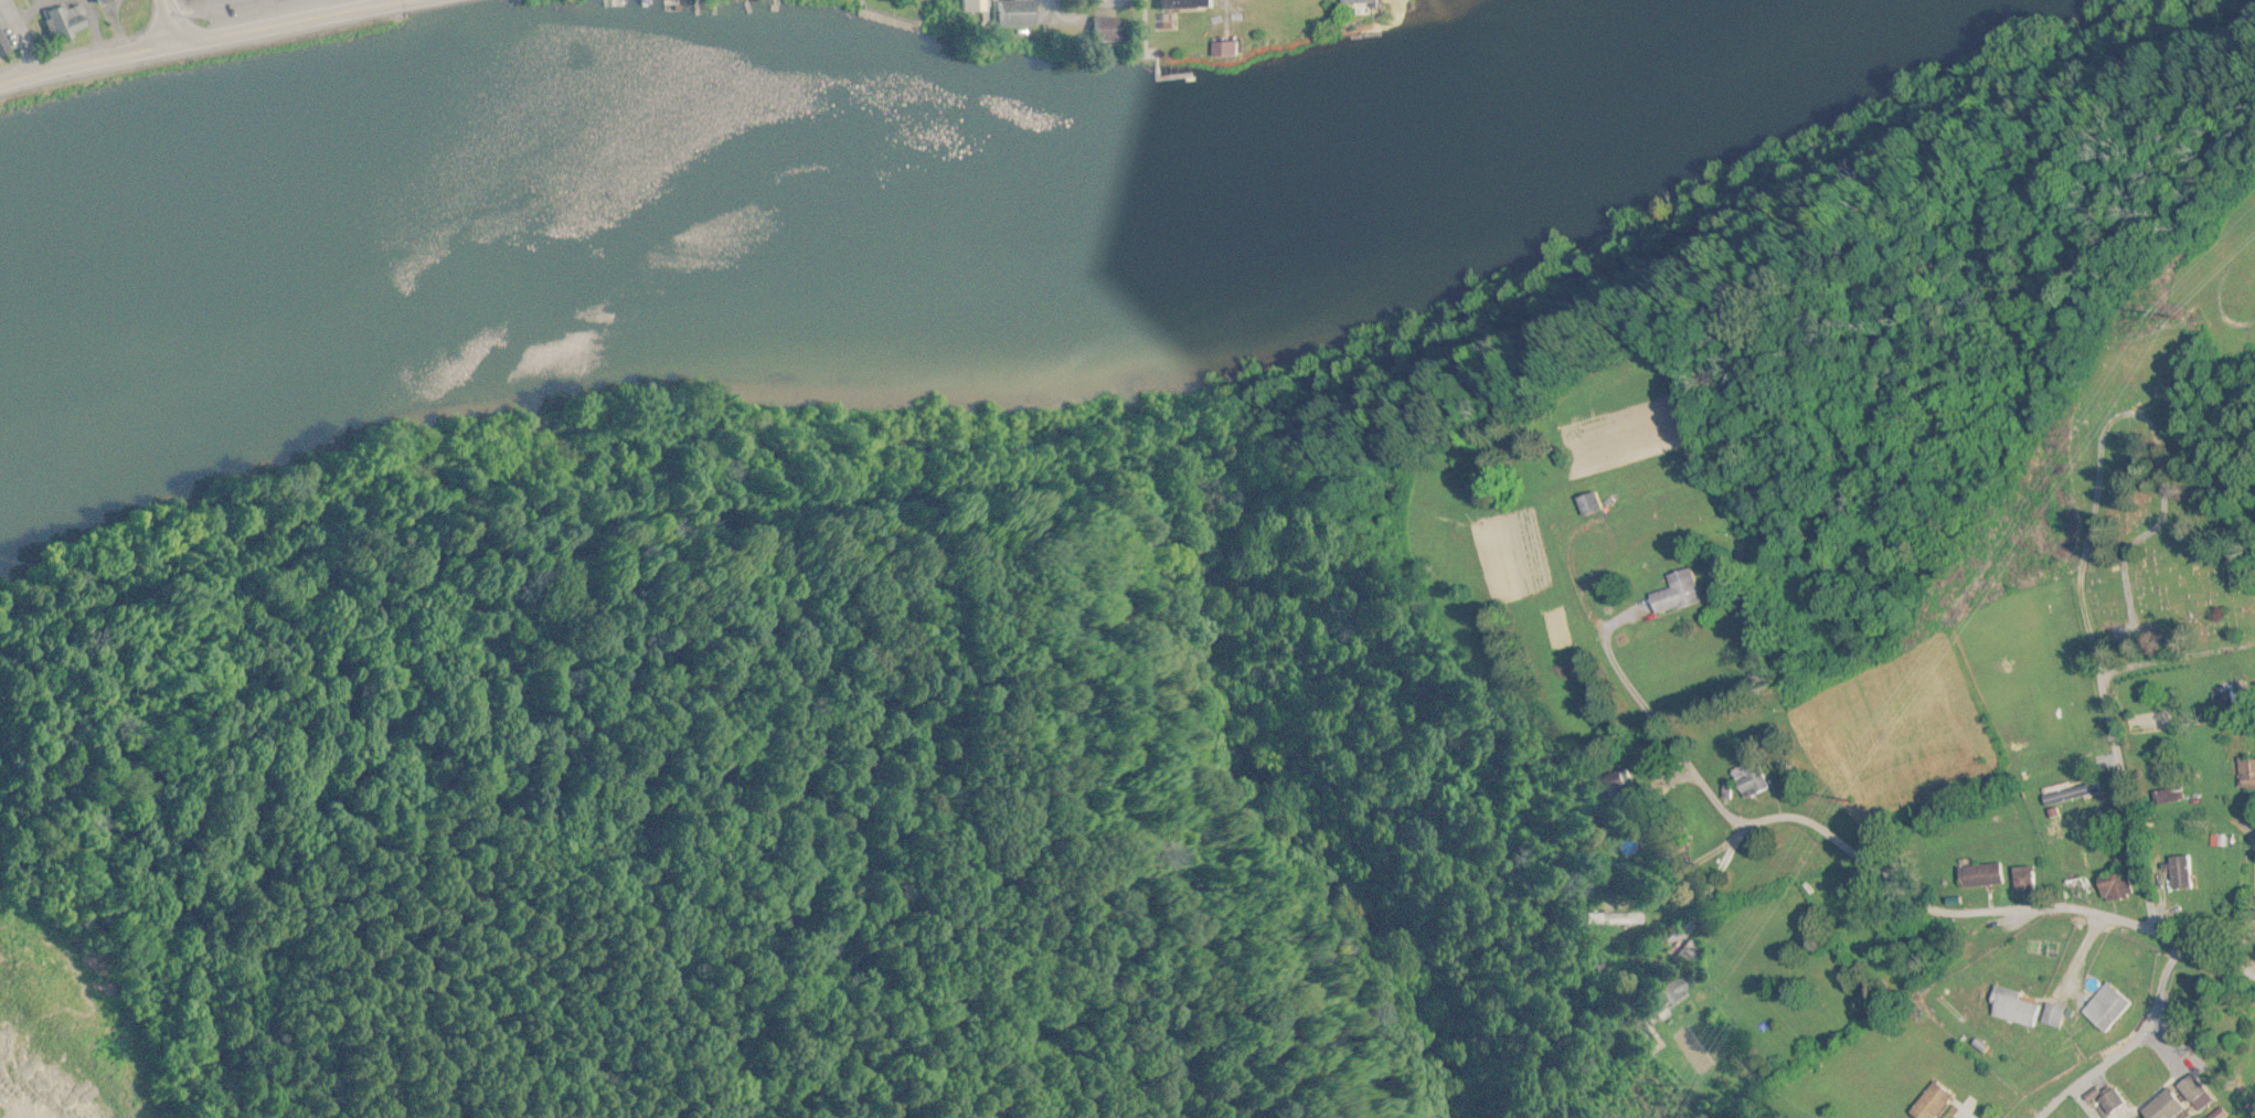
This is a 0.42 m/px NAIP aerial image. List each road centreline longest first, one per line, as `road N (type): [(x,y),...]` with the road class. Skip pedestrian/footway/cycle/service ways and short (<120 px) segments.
road 1 (residential): [(2254,977),(2106,915),(1940,912),(1916,904),(1827,833),(1777,820),(1753,829)]
road 2 (residential): [(2100,483),(2083,576),(2159,884),(2151,935)]
road 3 (primary): [(0,86),(384,4)]
road 4 (residential): [(2185,945),(2138,1040),(2041,1117)]

